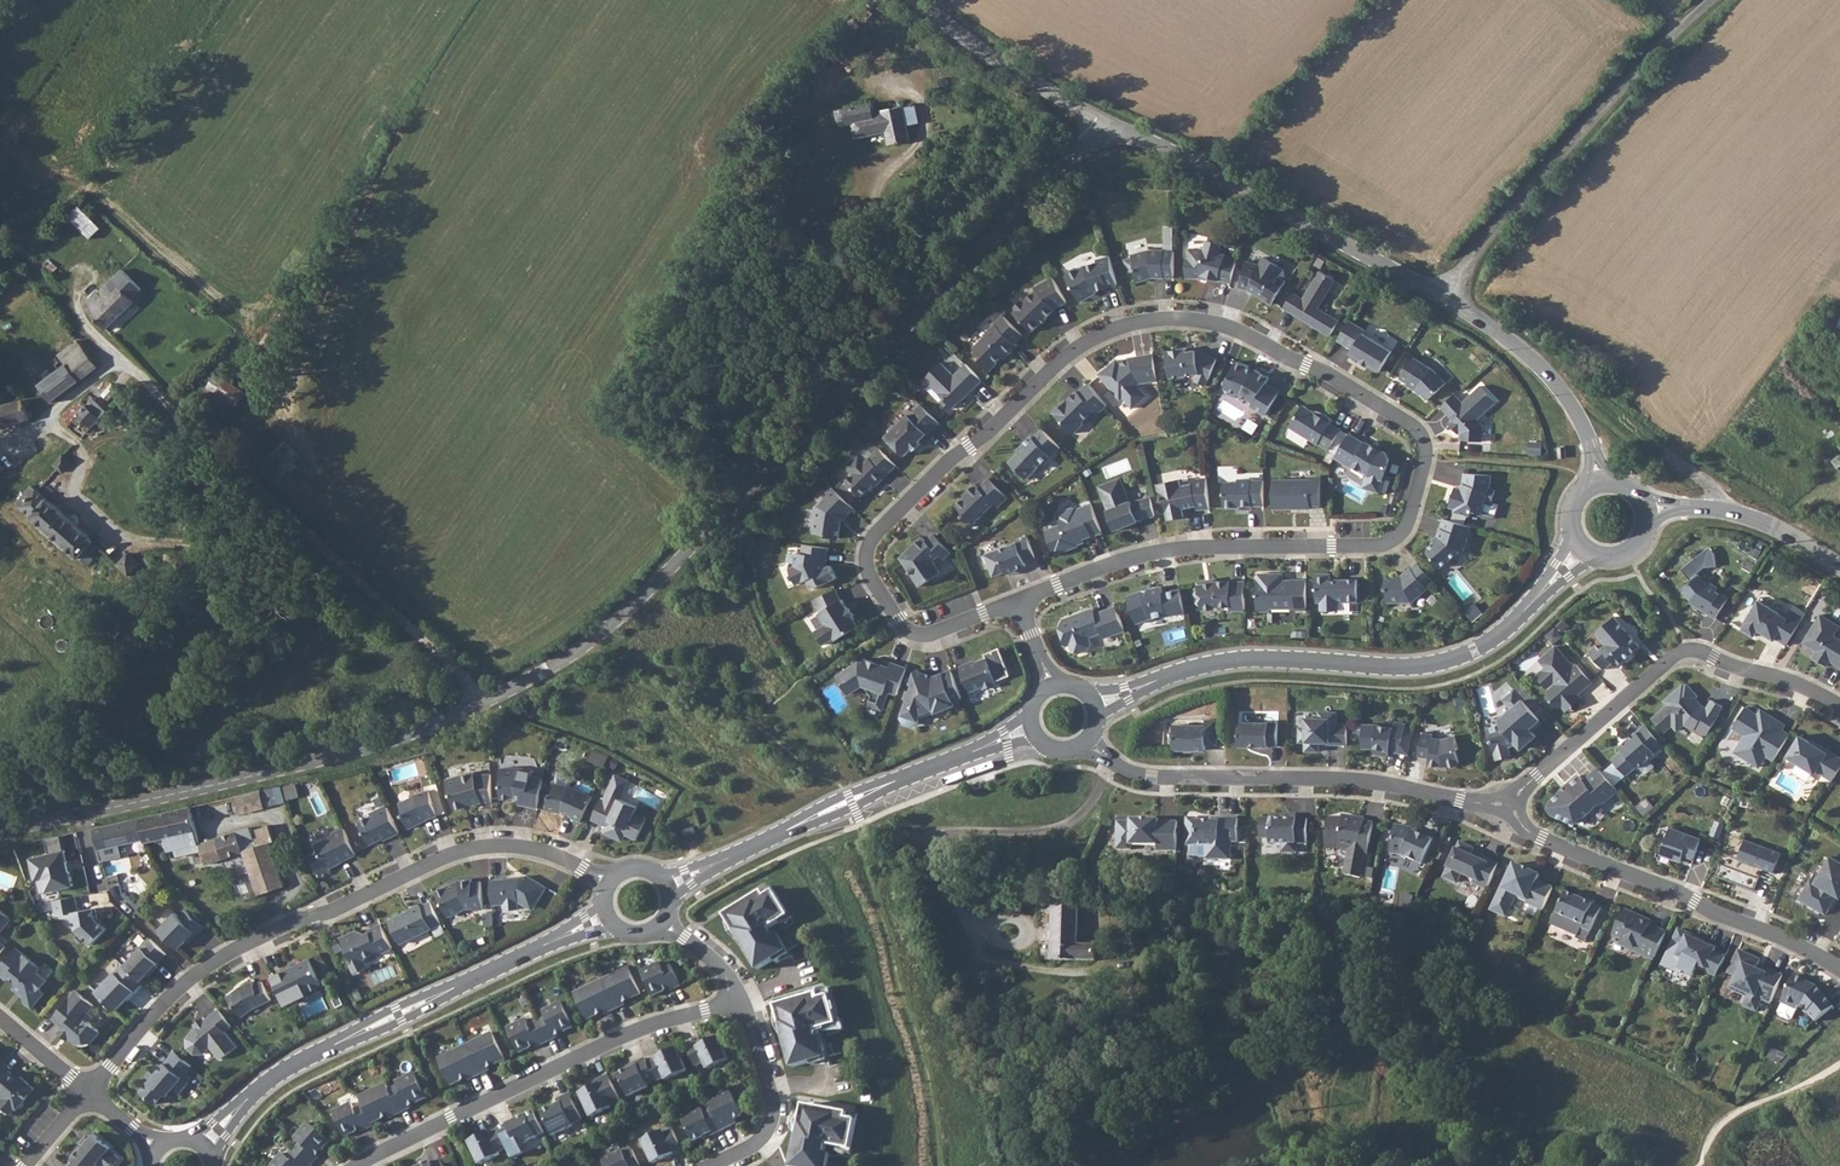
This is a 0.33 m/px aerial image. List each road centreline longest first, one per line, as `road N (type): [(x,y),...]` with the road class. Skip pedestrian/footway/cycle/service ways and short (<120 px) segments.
road 1 (residential): [(1018,603),(1165,550),(1393,540),(1409,518),(1425,439),(1322,370),(1227,328),(1174,318),(1115,328),(1068,356),(877,534),(870,578),(906,629),(923,636),(984,617)]
road 2 (unclassified): [(77,812),(377,741),(487,699),(575,654),(1104,123)]
road 3 (residential): [(87,1091),(177,991),(222,957),(466,851),(545,853),(610,883)]
road 4 (residential): [(202,1147),(286,1072),(606,918)]
road 5 (residential): [(737,1000),(646,1028),(359,1165)]
road 6 (unclassified): [(1441,296),(1647,62),(1718,0)]
road 7 (residential): [(1111,761),(1143,776),(1350,779),(1507,804)]
road 8 (residential): [(1839,707),(1789,681),(1682,650),(1507,804)]
road 9 (unclassified): [(1104,123),(1441,296)]
road 10 (residential): [(1507,804),(1540,839),(1839,969)]
road 11 (residential): [(1172,674),(1256,659),(1430,665),(1485,645),(1519,616)]
road 12 (residential): [(668,886),(978,751)]
road 13 (residential): [(1111,761),(1090,803),(1068,823),(924,840),(932,868),(974,931)]
road 14 (unclassified): [(1441,296),(1552,377),(1577,412),(1598,483)]
road 15 (unclassified): [(1104,123),(1035,86),(924,0)]
road 16 (residential): [(1647,510),(1737,514),(1839,566)]
road 17 (residential): [(713,1165),(765,1135),(771,1119),(773,1100),(737,1000)]

